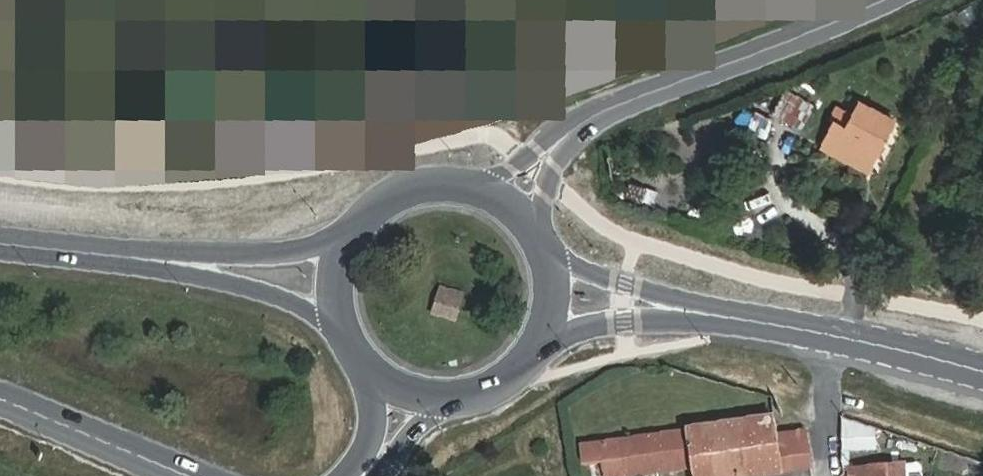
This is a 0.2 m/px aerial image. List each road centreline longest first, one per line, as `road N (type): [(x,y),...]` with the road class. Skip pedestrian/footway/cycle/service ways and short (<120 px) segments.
road 1 (tertiary): [(877,0),(581,125)]
road 2 (primary): [(544,350),(602,323),(769,323)]
road 3 (primary): [(769,323),(672,301),(552,251)]
road 4 (primary): [(357,222),(271,254),(156,259)]
road 5 (tertiary): [(186,475),(0,402)]
road 6 (primary): [(156,259),(276,291),(337,324)]
road 7 (primary): [(829,333),(982,371)]
road 8 (primary): [(156,259),(0,241)]
road 9 (primary): [(488,186),(421,180),(389,193),(357,222)]

